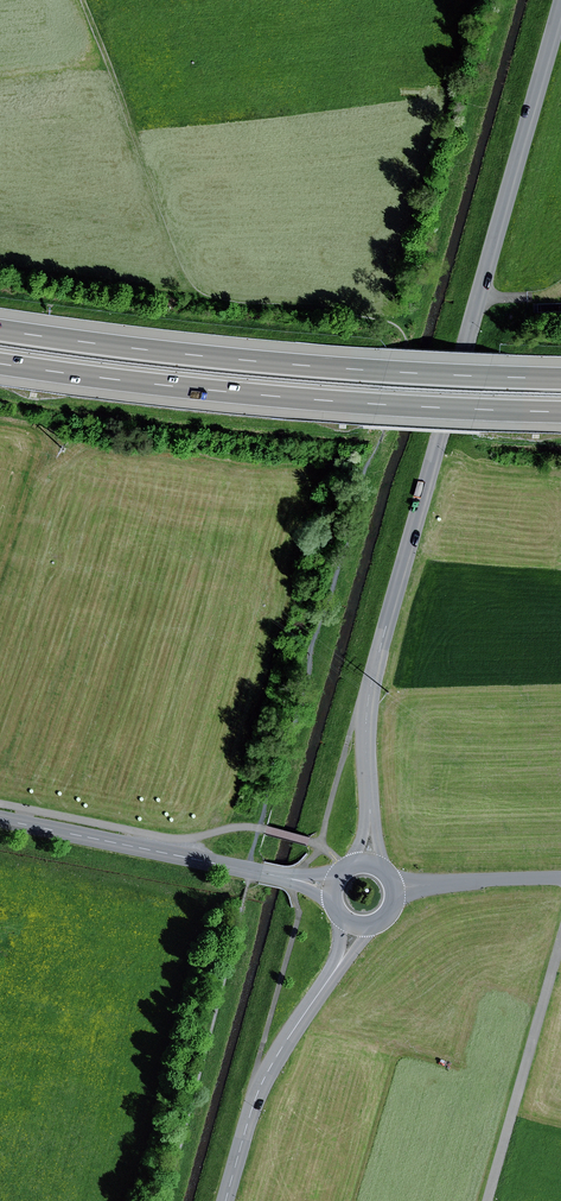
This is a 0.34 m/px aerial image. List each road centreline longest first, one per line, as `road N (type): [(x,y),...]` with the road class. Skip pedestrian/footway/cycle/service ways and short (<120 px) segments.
road 1 (tertiary): [(560,3),(367,707),(370,866)]
road 2 (motorway): [(0,364),(378,404),(560,411)]
road 3 (motorway): [(560,378),(245,360),(0,332)]
road 4 (tertiary): [(0,819),(335,891)]
road 5 (track): [(85,0),(187,276),(221,306)]
road 6 (tertiary): [(359,926),(255,1100),(226,1200)]
road 7 (residential): [(487,1200),(560,937)]
road 8 (unclassified): [(394,888),(560,878)]

